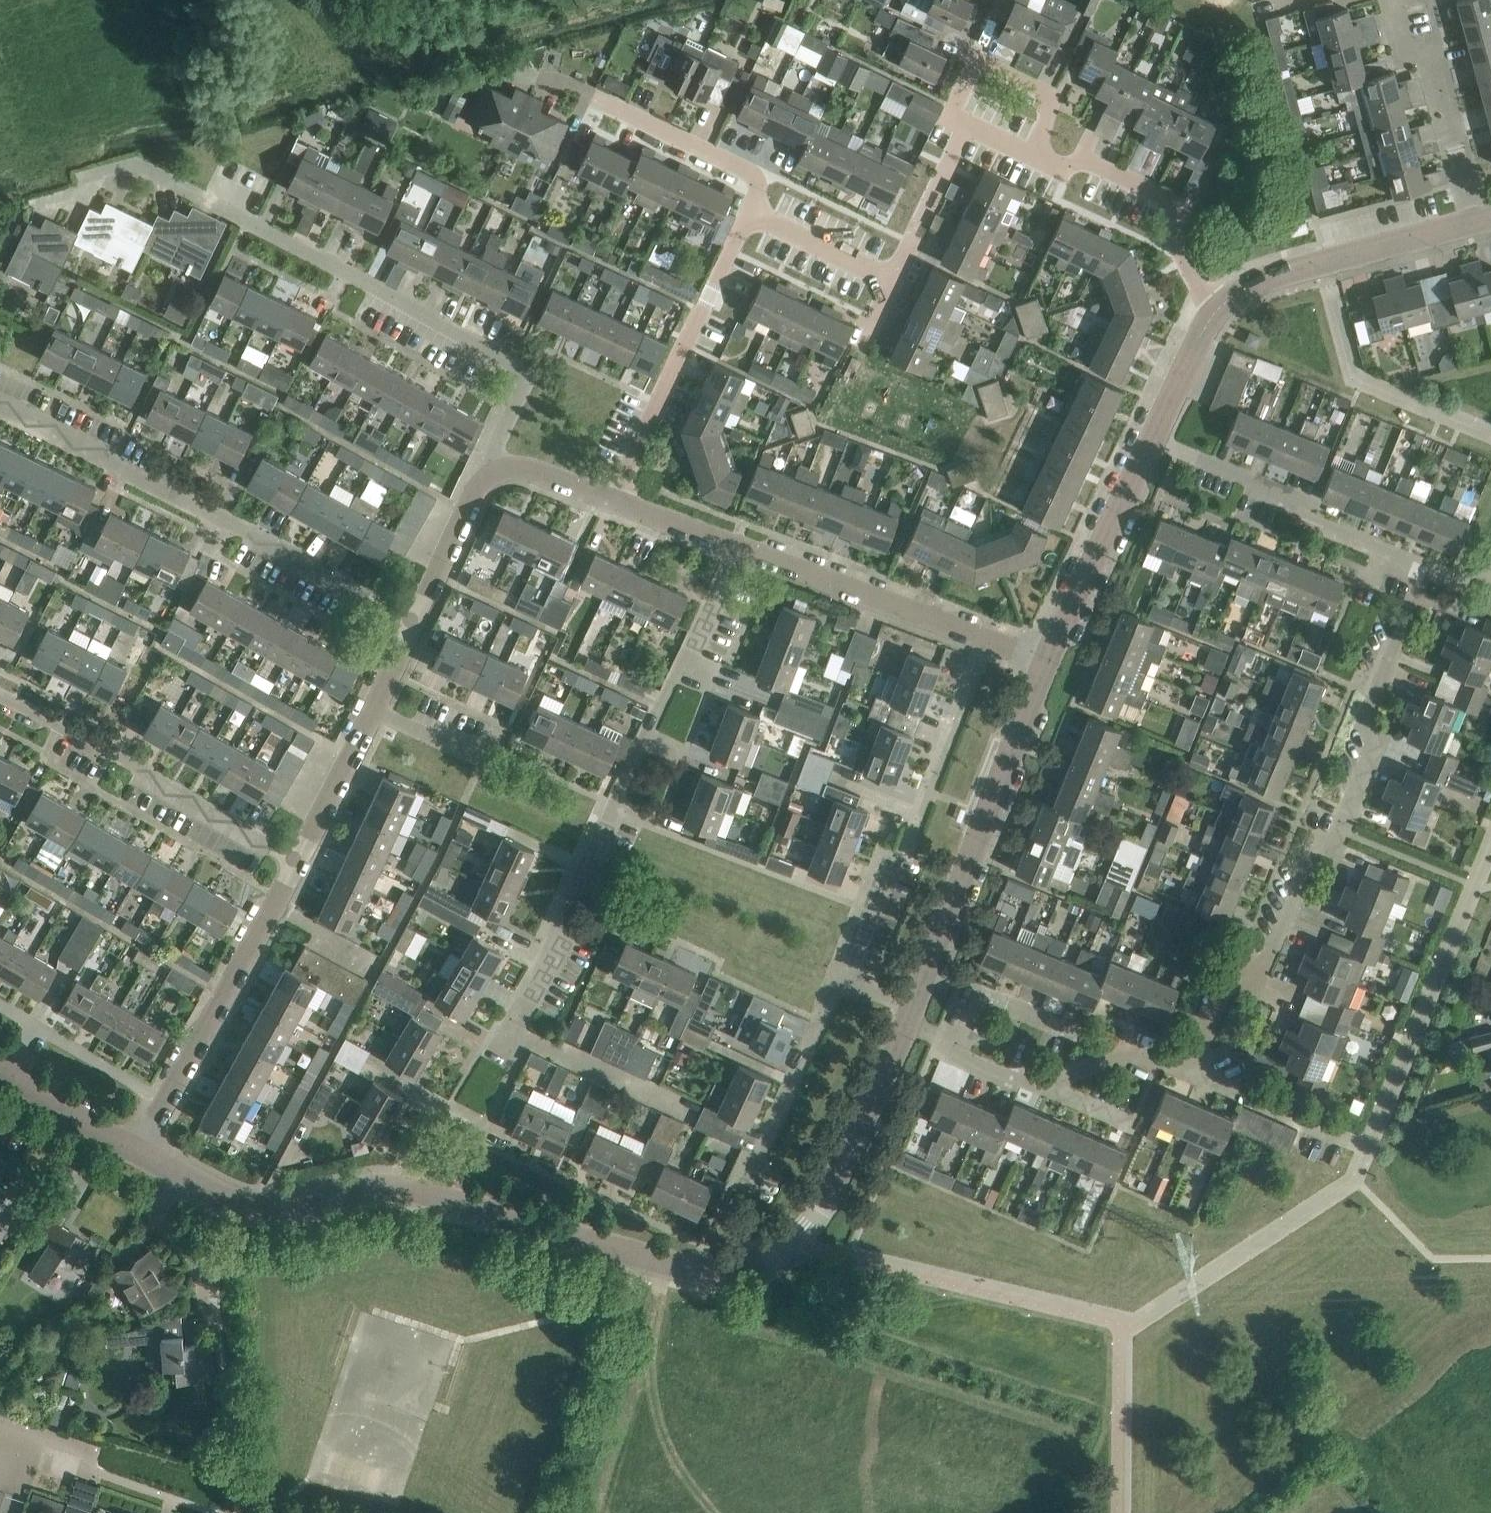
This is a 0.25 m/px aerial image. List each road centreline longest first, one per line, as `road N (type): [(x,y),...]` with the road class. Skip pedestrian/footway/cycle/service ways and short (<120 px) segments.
road 1 (unclassified): [(438,1196),(675,1265),(717,1270),(764,1259),(800,1236),(827,1198),(906,1025)]
road 2 (residential): [(498,472),(498,445),(524,387),(512,363),(133,164),(83,177)]
road 3 (residential): [(1175,1062),(1200,1045),(1228,981),(1272,953),(1312,850),(1338,840),(1377,746),(1363,725),(1427,571)]
road 4 (residential): [(509,1031),(554,951),(554,926),(740,546)]
road 5 (residential): [(416,620),(0,403)]
road 6 (residential): [(838,975),(889,857),(907,850),(991,639)]
road 7 (unclassified): [(913,1007),(1049,661)]
road 8 (residential): [(298,861),(0,694)]
road 9 (unclassified): [(138,1151),(298,861)]
road 10 (residential): [(616,500),(750,213)]
road 11 (residential): [(1427,571),(1314,523),(1247,476),(1153,438)]
road 12 (residential): [(1216,311),(1171,229),(1181,206),(1083,159),(1058,169),(1030,156)]
road 13 (unclassified): [(1216,311),(1246,286),(1284,271),(1476,220)]
road 14 (unclassified): [(740,546),(991,639)]
road 15 (unclassified): [(187,1177),(263,1207),(360,1188),(438,1196)]
road 16 (residential): [(1476,220),(1427,43),(1407,47),(1395,0)]
road 17 (unclassified): [(1049,661),(1153,438)]
road 18 (residential): [(965,126),(951,119),(980,60),(1057,95),(1030,156)]
road 19 (residential): [(750,1176),(838,975)]
road 20 (residential): [(750,213),(757,188),(748,169),(595,94)]
road 21 (residential): [(694,1113),(509,1031)]
road 22 (residential): [(1175,1062),(1353,1140)]
road 23 (residential): [(161,1214),(0,1107)]
road 24 (residential): [(438,1196),(516,1070),(509,1031)]
road 25 (residential): [(949,1042),(972,990),(1082,1036)]
road 26 (unclassified): [(416,620),(475,494),(498,472)]
road 27 (unclassified): [(298,861),(374,709)]
road 28 (residential): [(893,277),(965,126)]
road 29 (unclassified): [(0,1067),(138,1151)]
road 30 (residential): [(893,277),(750,213)]
road 31 (unclassified): [(1153,438),(1216,311)]
road 32 (residential): [(221,1327),(209,1270),(186,1232),(161,1214)]
road 33 (unclassified): [(616,500),(740,546)]
road 34 (unclassified): [(498,472),(534,469),(616,500)]
road 35 (residential): [(485,760),(374,709)]

